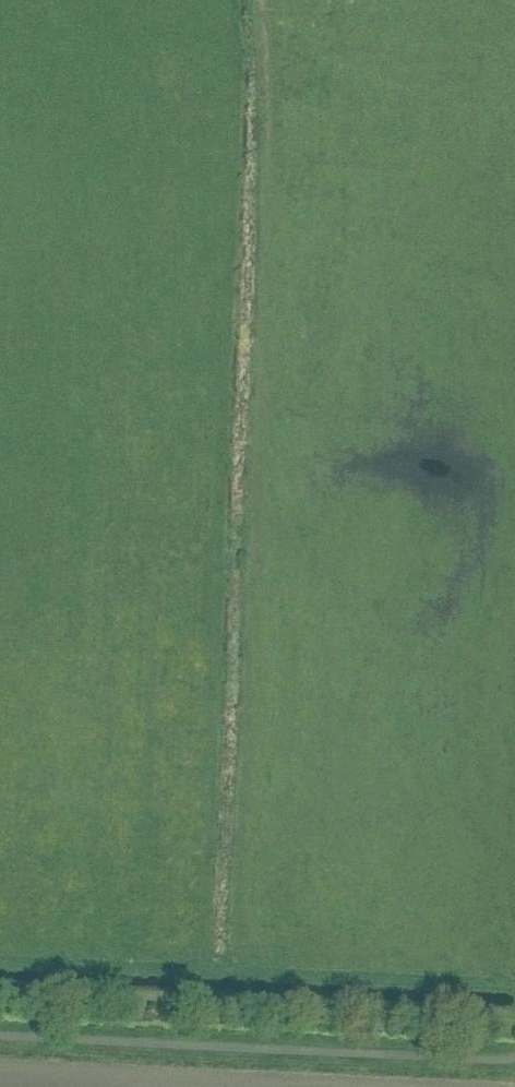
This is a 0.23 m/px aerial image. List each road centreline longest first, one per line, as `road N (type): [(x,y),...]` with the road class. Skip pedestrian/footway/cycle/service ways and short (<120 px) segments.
road 1 (track): [(514,1032),(0,1010)]

